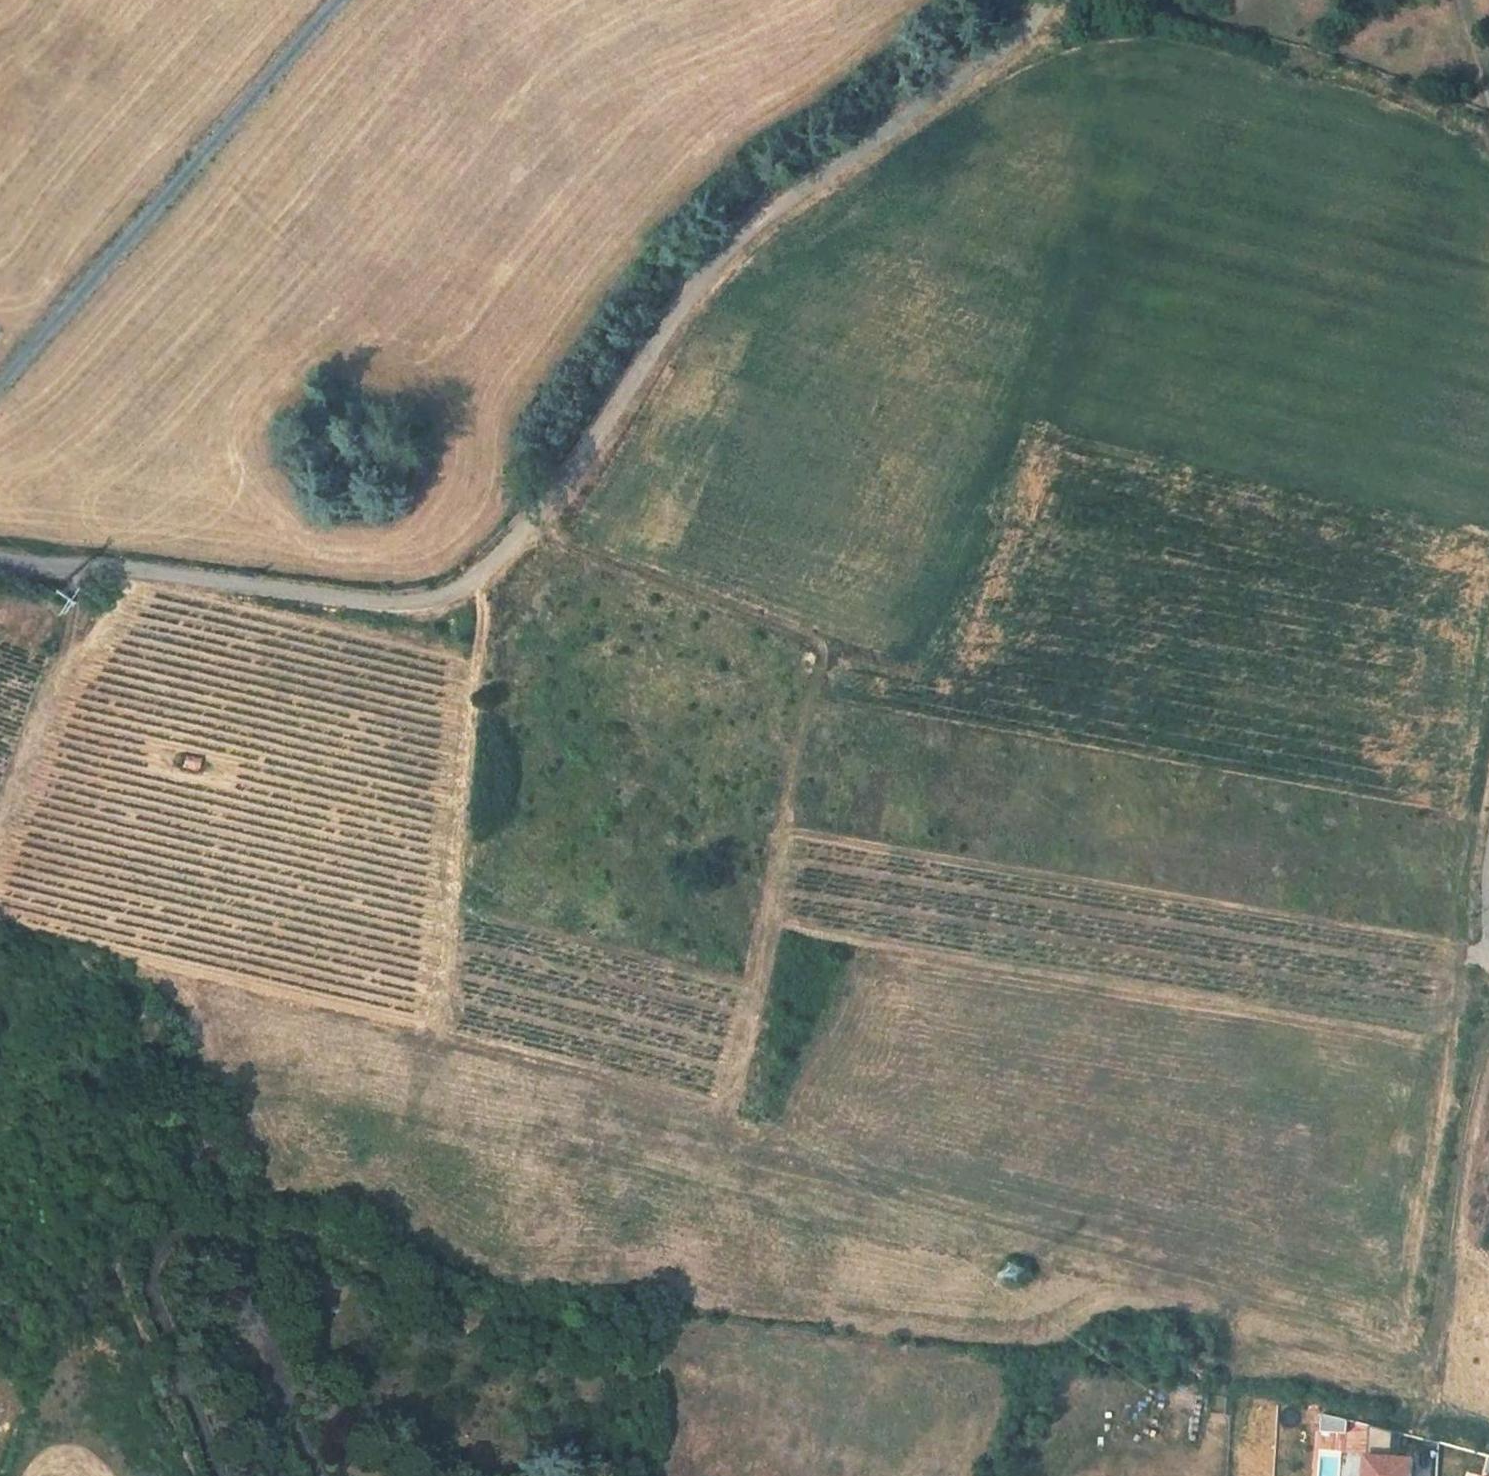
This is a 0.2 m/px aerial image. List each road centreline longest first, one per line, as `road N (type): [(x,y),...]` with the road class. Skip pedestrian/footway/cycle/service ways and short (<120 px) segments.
road 1 (residential): [(0,558),(405,603),(460,588),(522,535),(707,277),(775,213),(1037,26),(1054,0)]
road 2 (residential): [(341,0),(0,377)]

